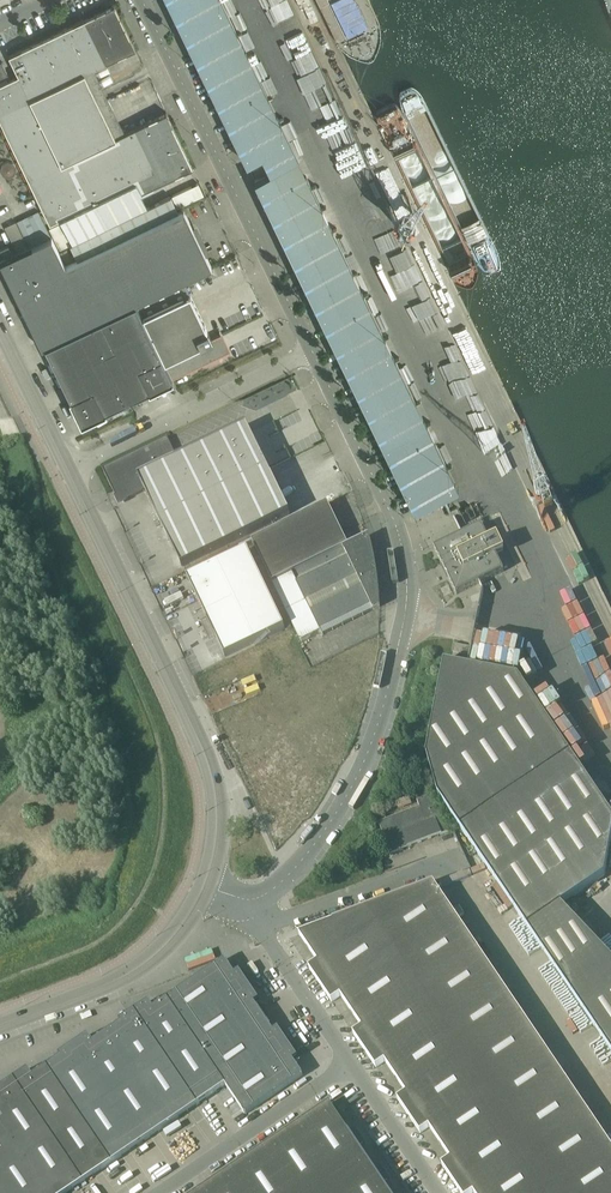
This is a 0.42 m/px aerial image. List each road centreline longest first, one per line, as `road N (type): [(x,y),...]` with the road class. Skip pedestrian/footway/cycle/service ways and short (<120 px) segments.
road 1 (unclassified): [(247,900),(287,876),(351,788),(382,709),(406,604),(400,539),(312,351)]
road 2 (tertiary): [(203,890),(217,836),(211,774),(66,466)]
road 3 (unclassified): [(312,351),(143,0)]
road 4 (unclassified): [(66,466),(312,351)]
road 5 (tertiary): [(0,1025),(140,966),(175,935),(203,890)]
road 6 (unclassified): [(166,1192),(355,1069)]
road 7 (unclassified): [(266,927),(453,859)]
road 8 (unclassified): [(355,1069),(266,927)]
road 9 (tertiary): [(66,466),(0,329)]
road 10 (unclassified): [(438,1192),(355,1069)]

